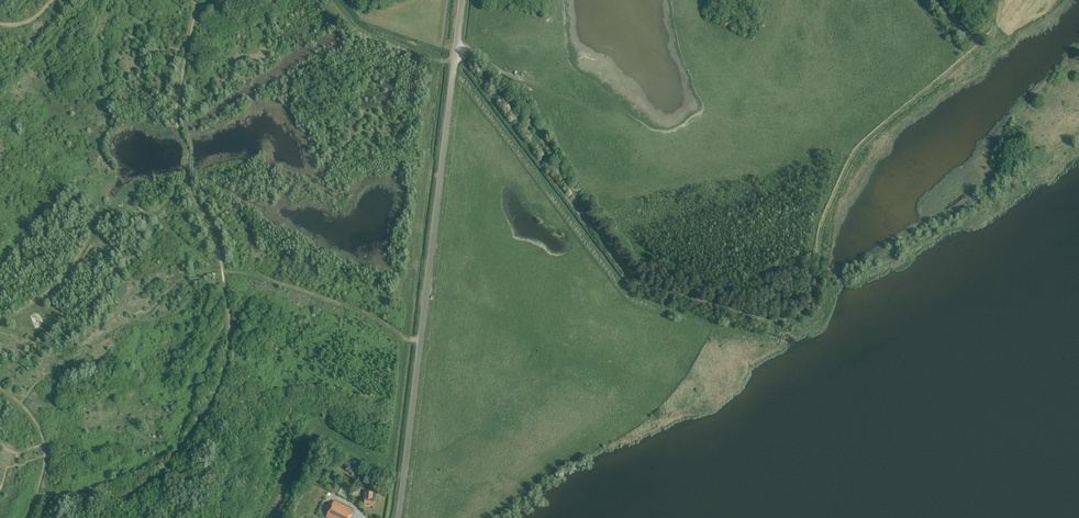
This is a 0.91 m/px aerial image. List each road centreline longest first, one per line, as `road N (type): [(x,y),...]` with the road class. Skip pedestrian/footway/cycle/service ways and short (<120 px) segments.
road 1 (unclassified): [(397,517),(462,0)]

